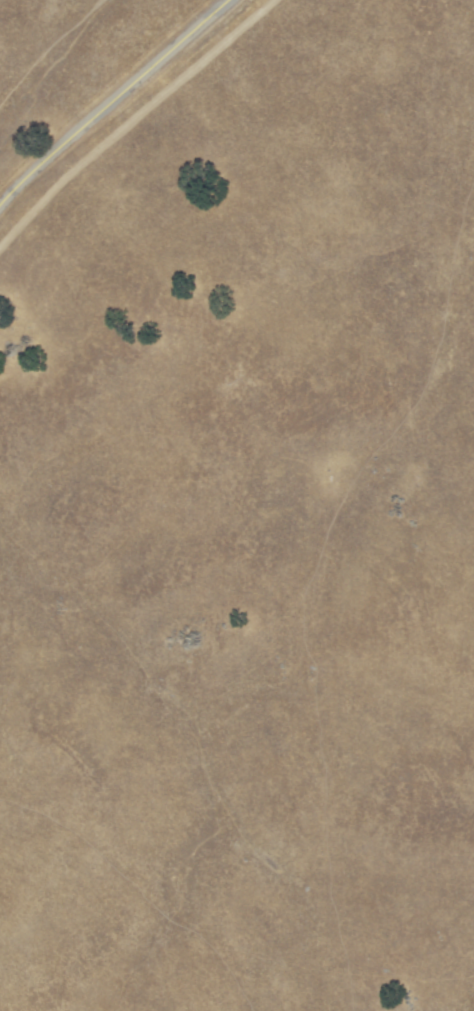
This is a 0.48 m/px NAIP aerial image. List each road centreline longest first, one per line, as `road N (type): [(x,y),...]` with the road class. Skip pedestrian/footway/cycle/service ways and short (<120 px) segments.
road 1 (tertiary): [(0,214),(228,0)]

